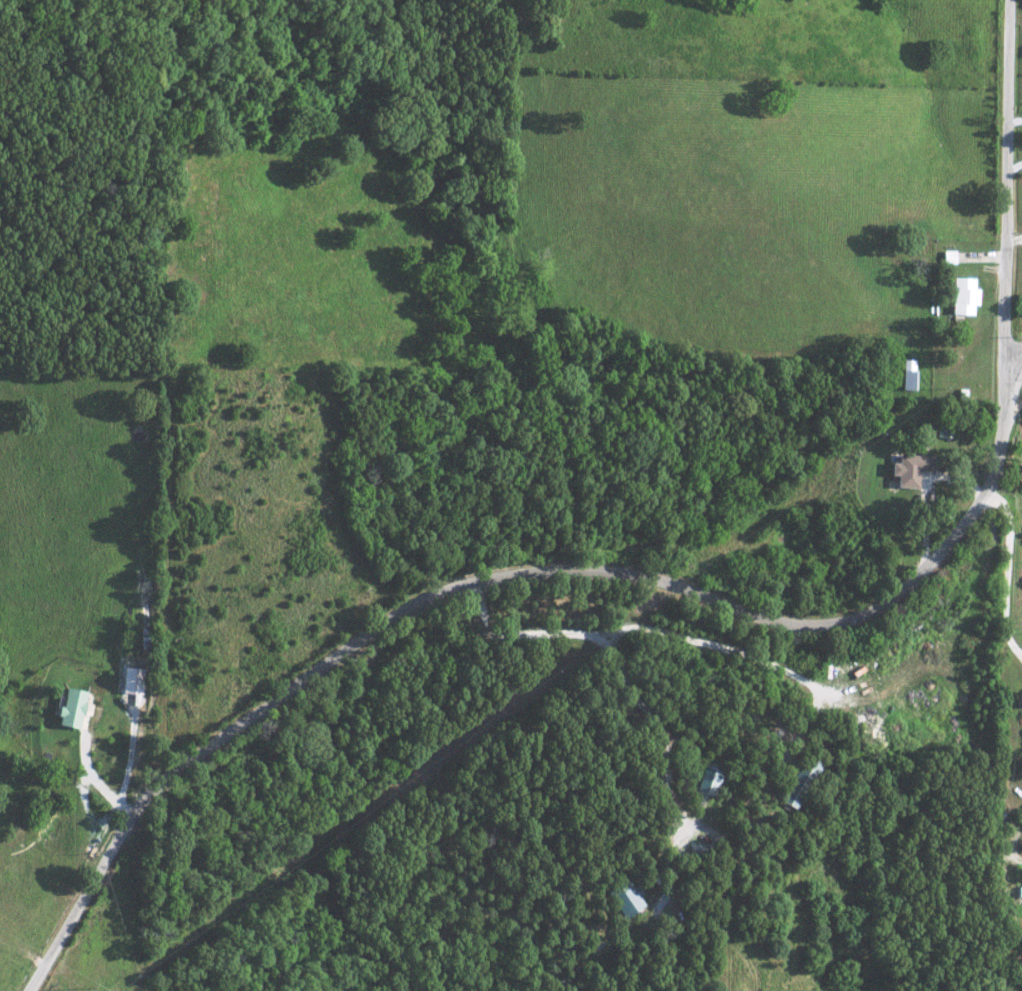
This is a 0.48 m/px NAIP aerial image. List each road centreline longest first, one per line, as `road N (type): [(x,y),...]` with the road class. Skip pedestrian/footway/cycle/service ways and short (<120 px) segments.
road 1 (tertiary): [(1002,420),(993,465),(963,521),(933,561),(863,617),(784,624),(635,575),(551,572),(440,591),(408,609),(162,780),(130,818),(28,990)]
road 2 (residential): [(1002,420),(1009,0)]

